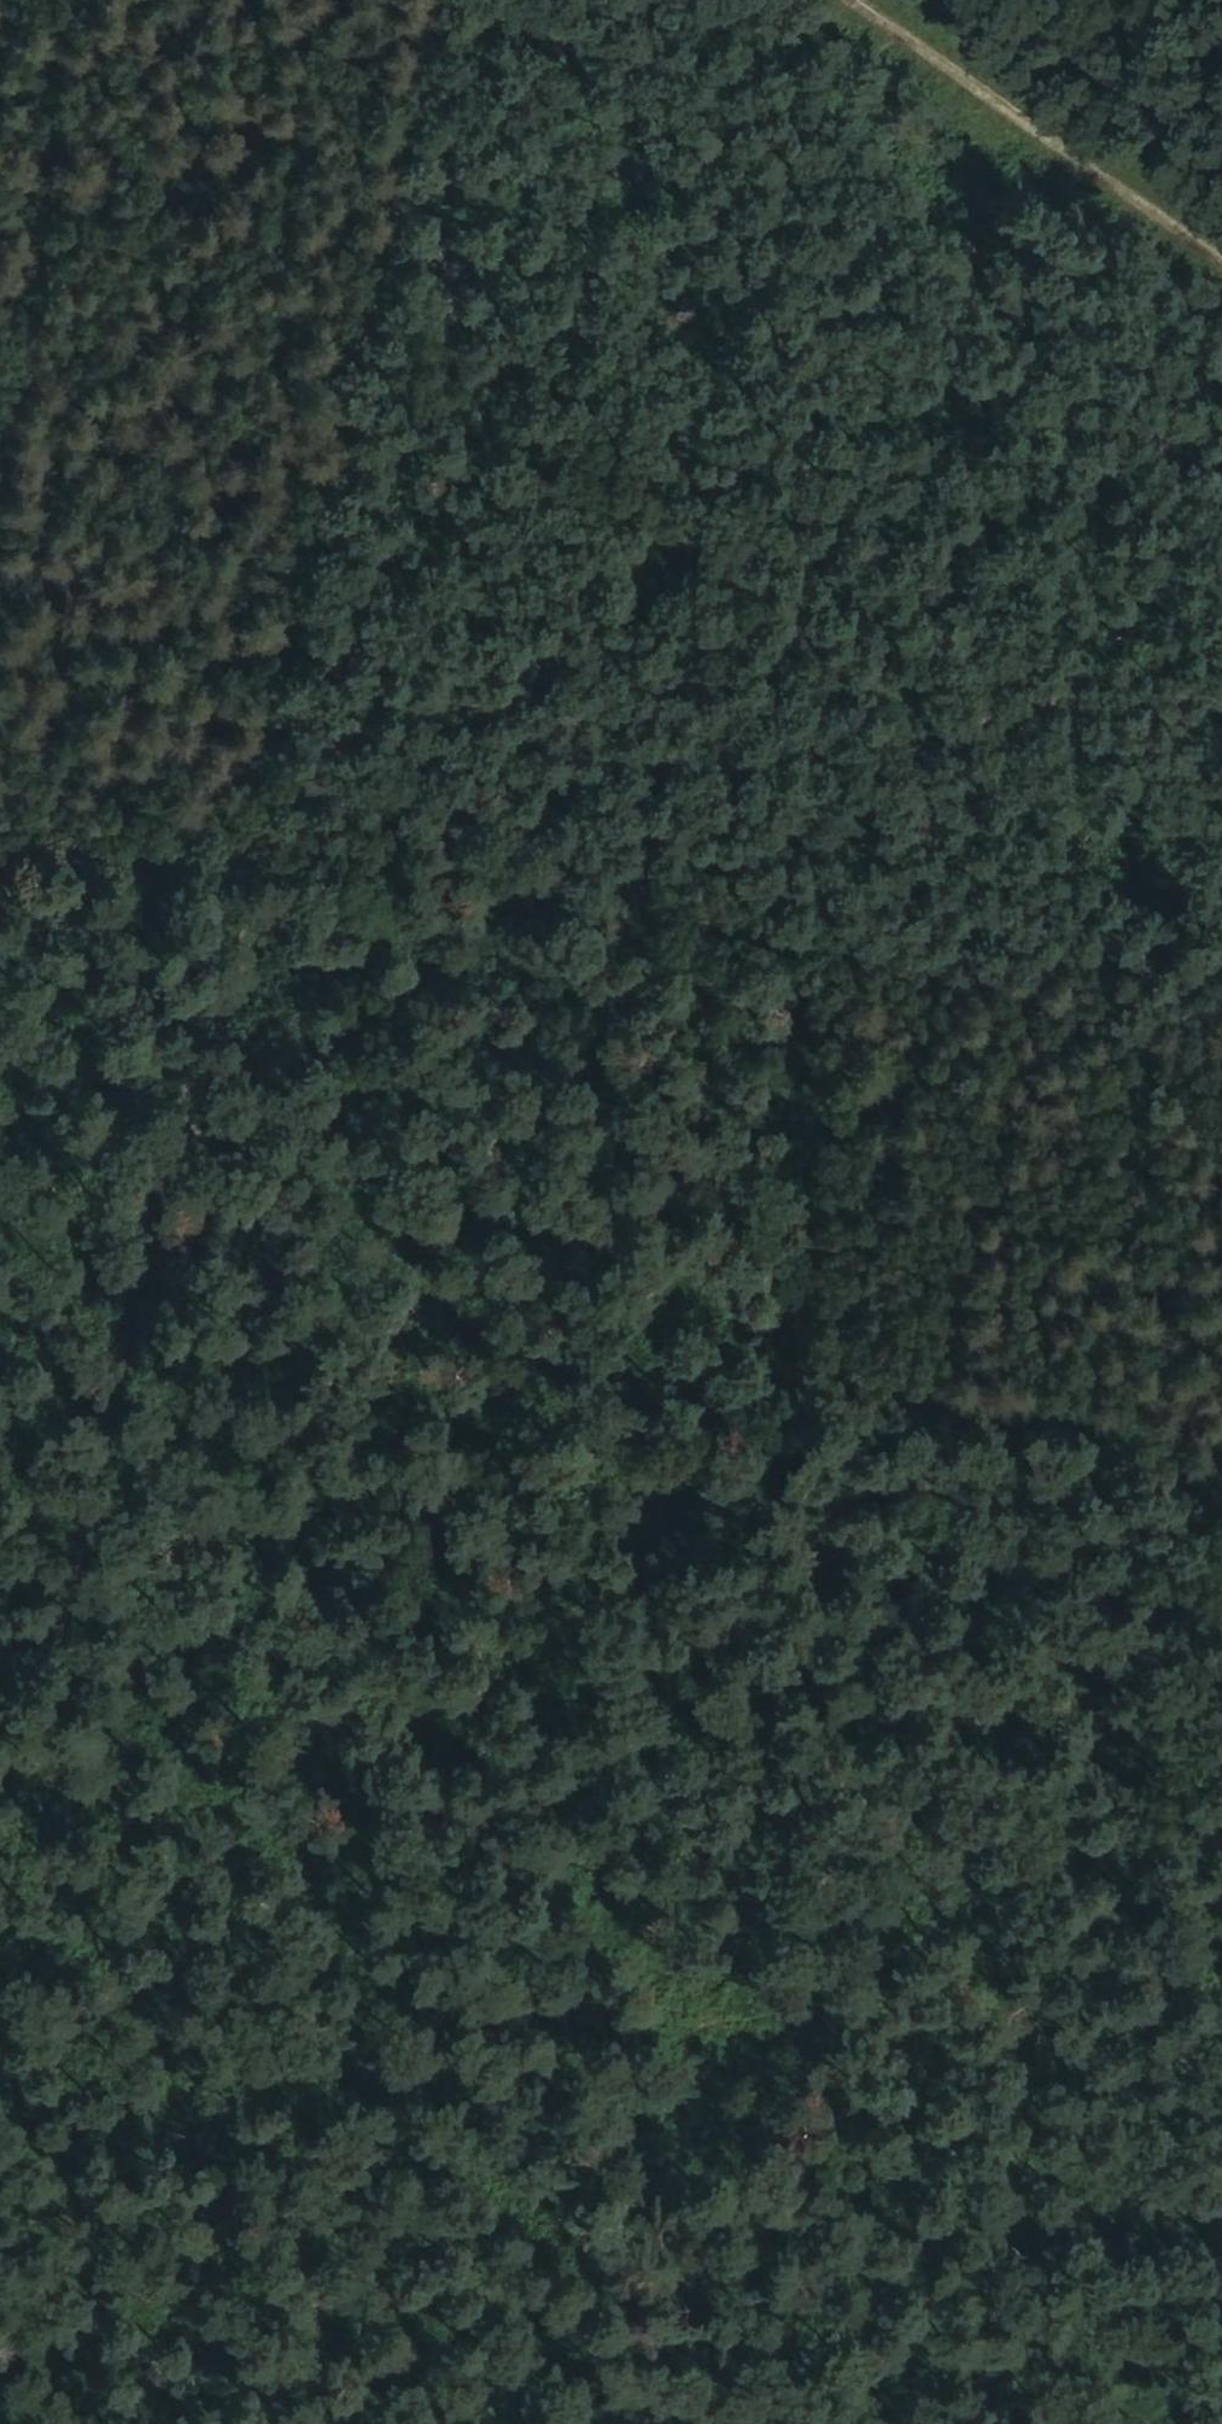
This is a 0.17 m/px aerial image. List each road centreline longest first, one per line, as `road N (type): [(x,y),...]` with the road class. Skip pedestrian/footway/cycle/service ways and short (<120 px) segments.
road 1 (track): [(1221,993),(0,839)]
road 2 (track): [(845,0),(1221,280)]

